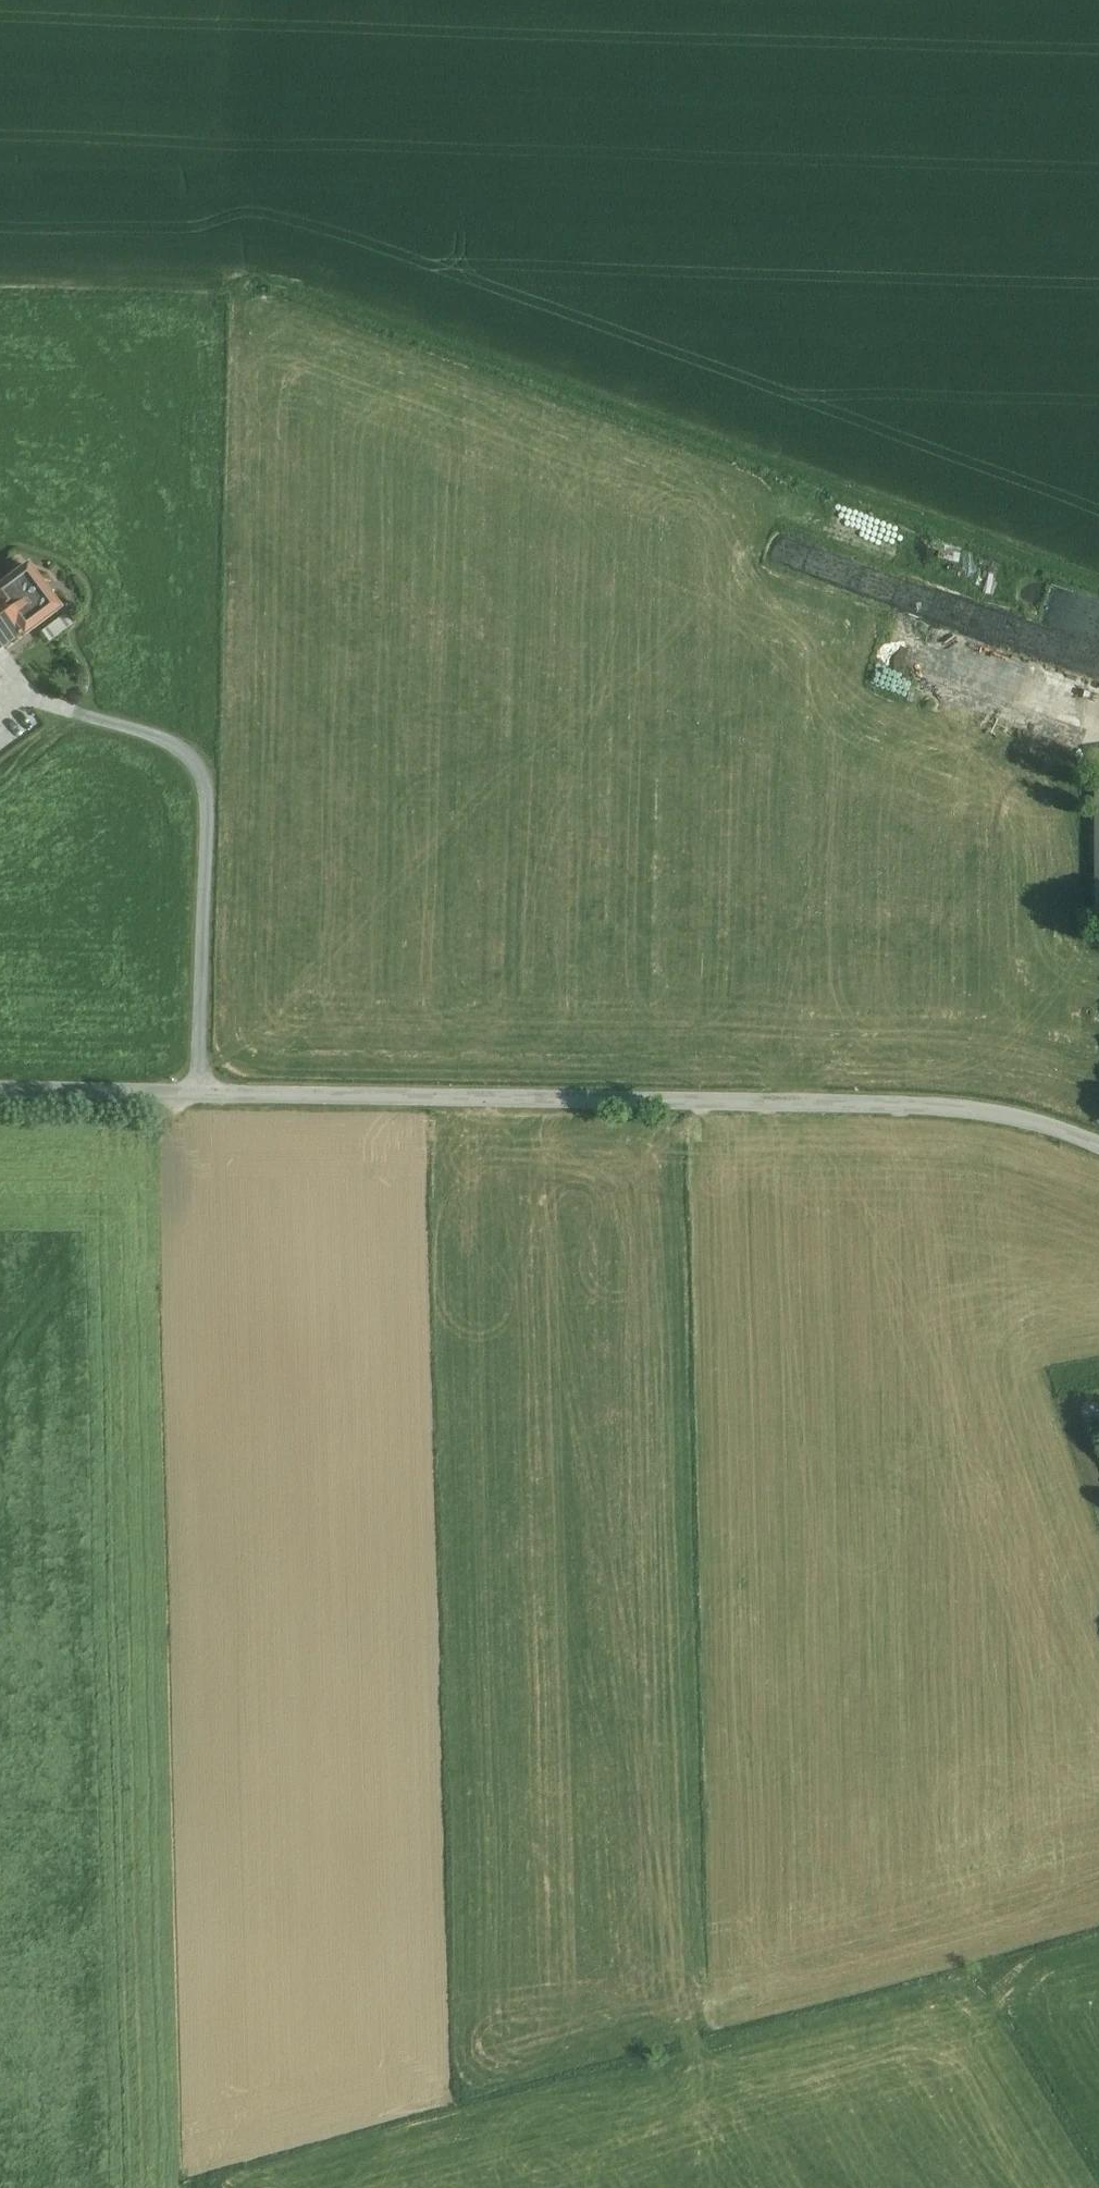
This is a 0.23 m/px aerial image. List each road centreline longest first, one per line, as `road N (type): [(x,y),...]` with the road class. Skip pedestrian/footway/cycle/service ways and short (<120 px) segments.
road 1 (unclassified): [(0,1088),(913,1104),(993,1112),(1098,1145)]

